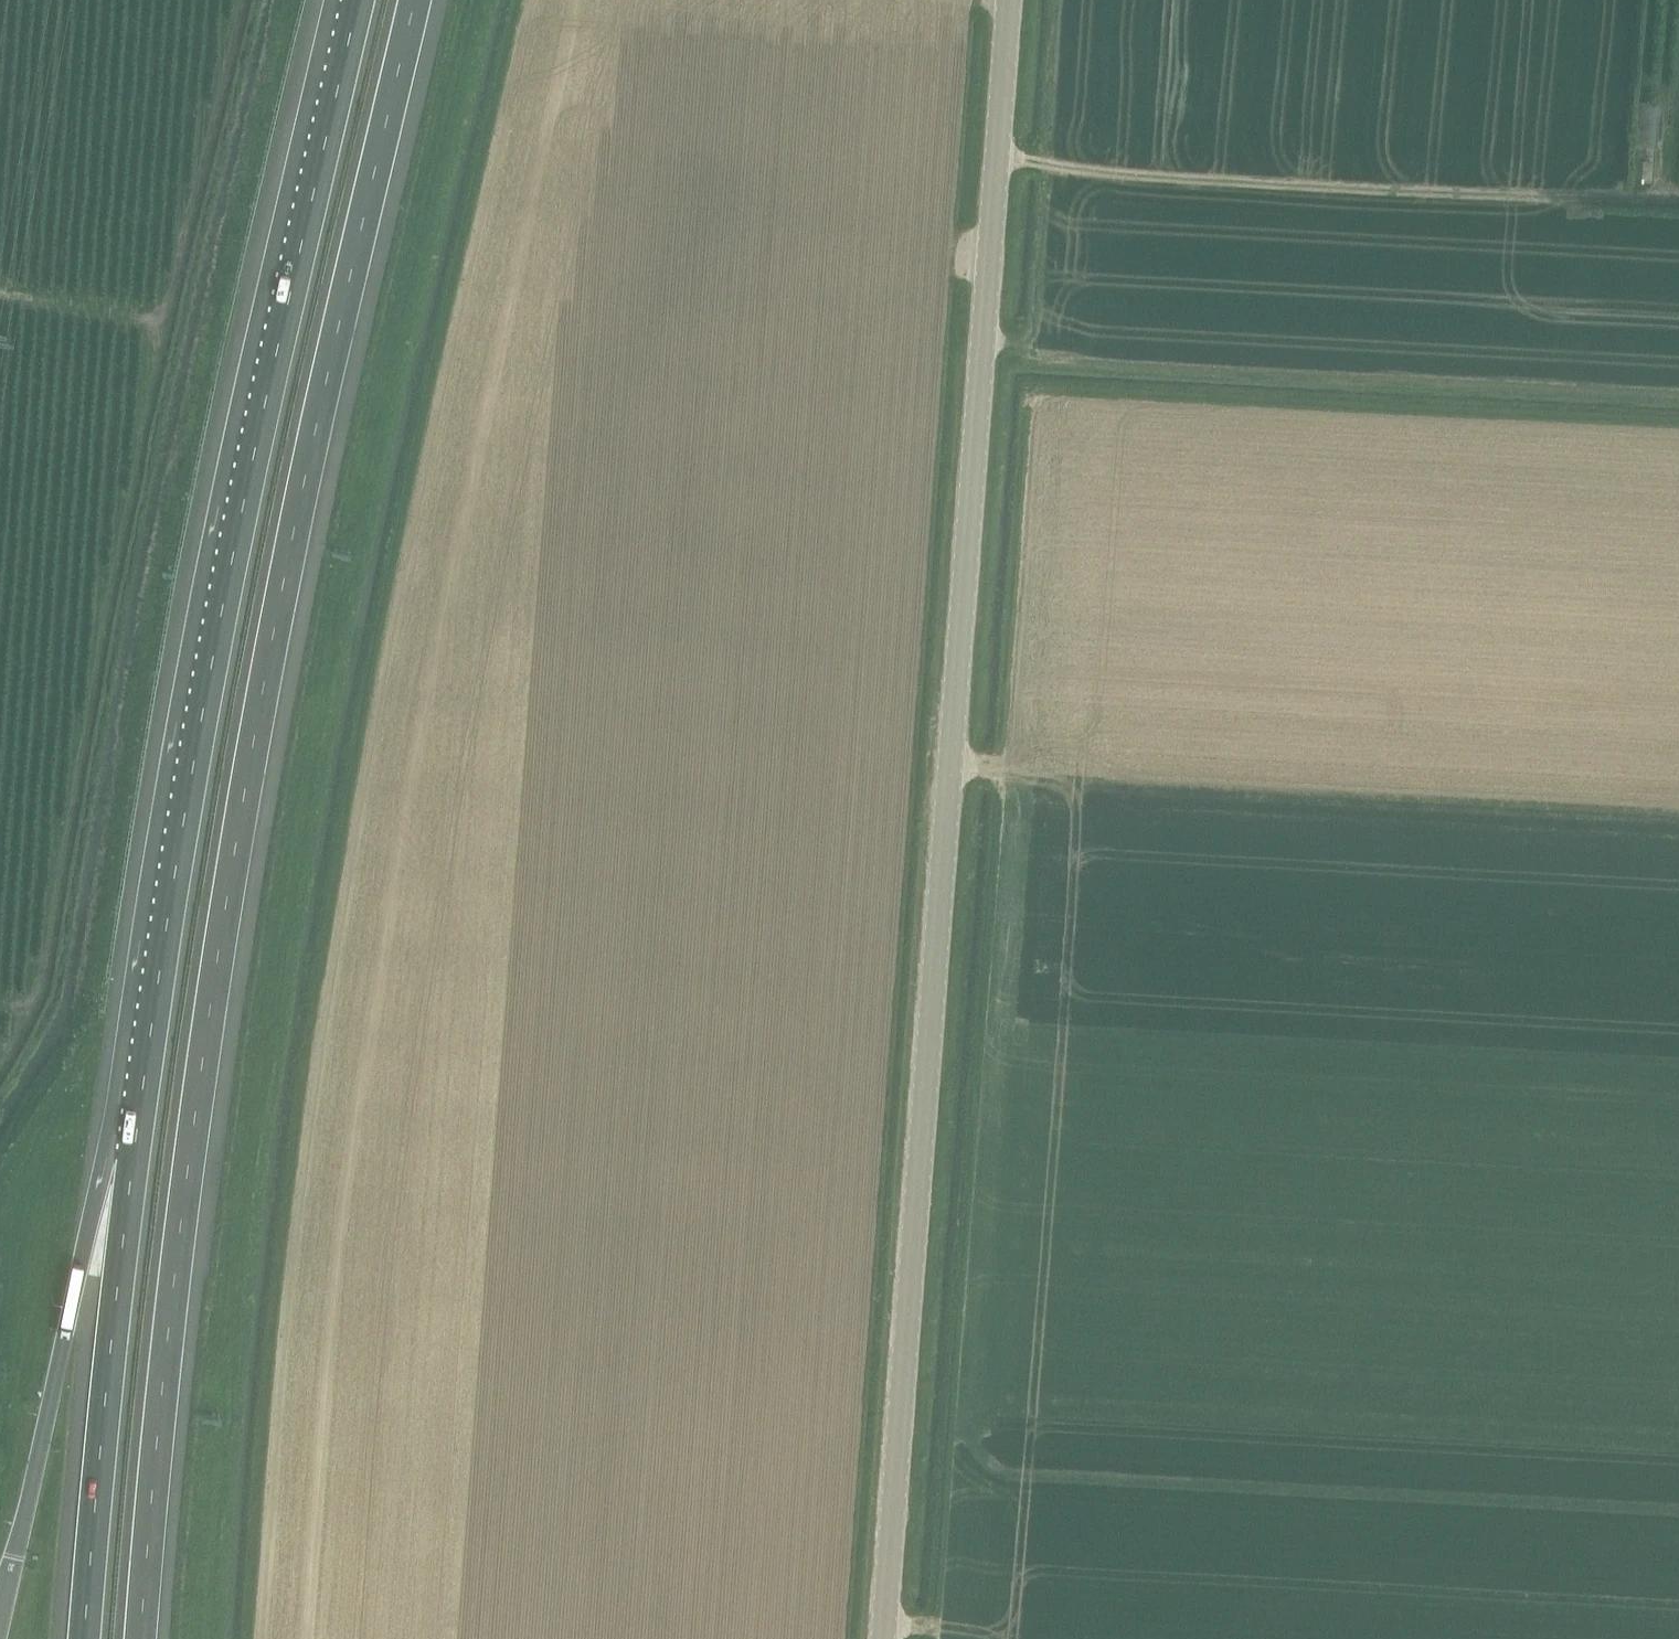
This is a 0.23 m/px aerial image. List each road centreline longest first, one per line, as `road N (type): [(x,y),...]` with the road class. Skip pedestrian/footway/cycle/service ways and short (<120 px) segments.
road 1 (motorway): [(141,1638),(168,1335),(236,850),(295,532),(415,0)]
road 2 (unclassified): [(884,1638),(1009,0)]
road 3 (motorway): [(359,0),(214,648),(134,1162)]
road 4 (track): [(984,341),(1017,344),(1052,366),(1678,399)]
road 5 (track): [(997,158),(1115,174),(1411,192),(1678,196)]
road 6 (motorway): [(134,1162),(85,1638)]
road 7 (motorway): [(134,1162),(79,1276),(1,1604)]

